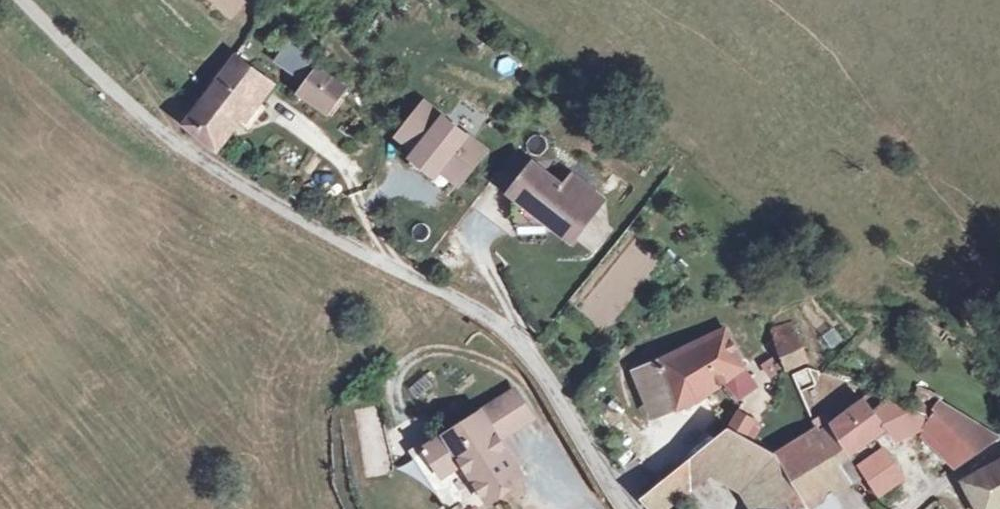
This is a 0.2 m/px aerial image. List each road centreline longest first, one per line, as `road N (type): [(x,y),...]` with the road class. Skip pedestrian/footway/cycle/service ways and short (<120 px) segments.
road 1 (residential): [(627,508),(520,340),(164,132),(23,0)]

